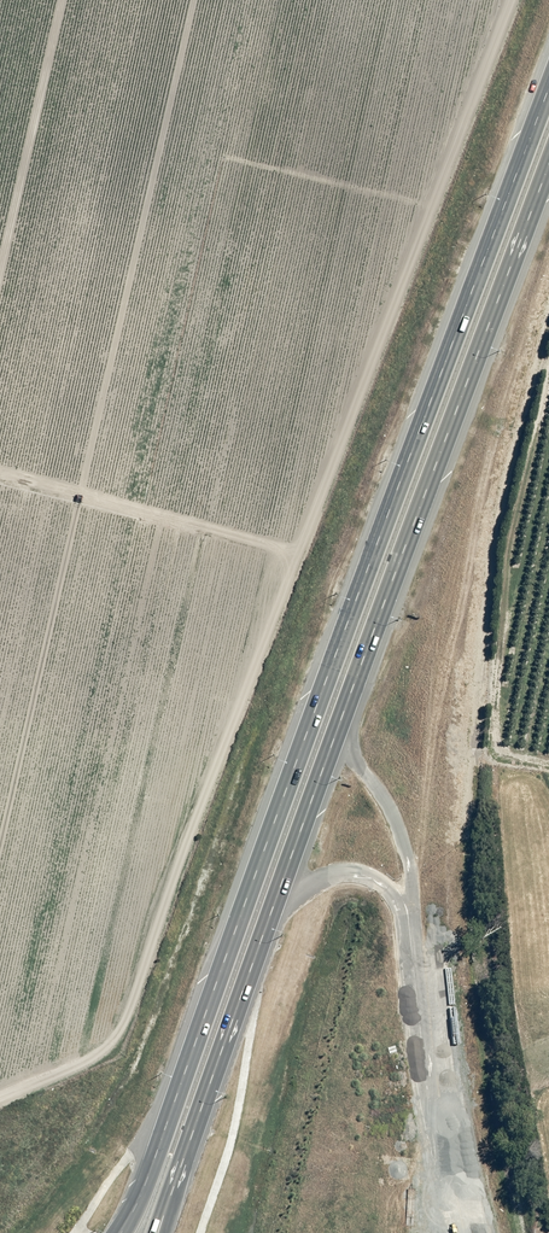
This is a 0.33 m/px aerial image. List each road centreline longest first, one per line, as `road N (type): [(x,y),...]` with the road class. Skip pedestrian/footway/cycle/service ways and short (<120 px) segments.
road 1 (motorway): [(101,1232),(357,488),(545,0)]
road 2 (trunk): [(119,1232),(156,1155),(406,419),(548,65)]
road 3 (trunk): [(548,139),(315,756),(159,1232)]

